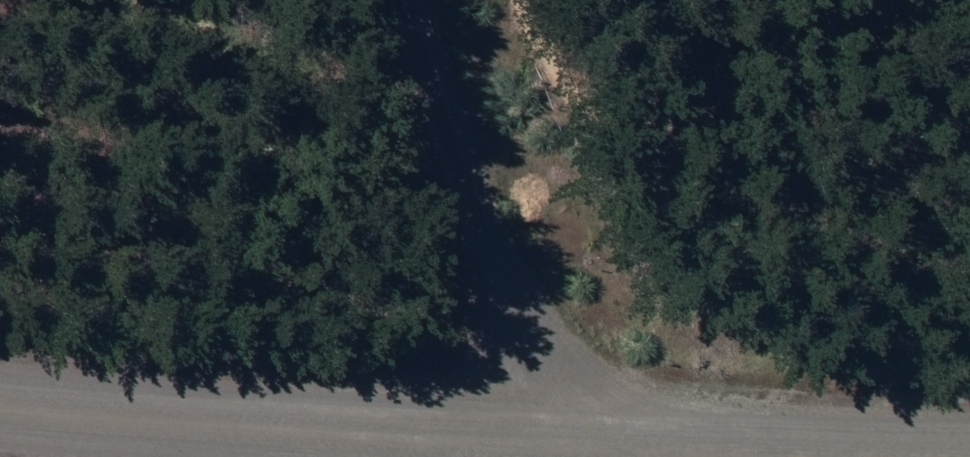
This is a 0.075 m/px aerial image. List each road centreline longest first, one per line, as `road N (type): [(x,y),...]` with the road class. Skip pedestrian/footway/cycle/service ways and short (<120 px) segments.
road 1 (track): [(0,400),(553,434),(969,446)]
road 2 (track): [(410,0),(553,434)]

